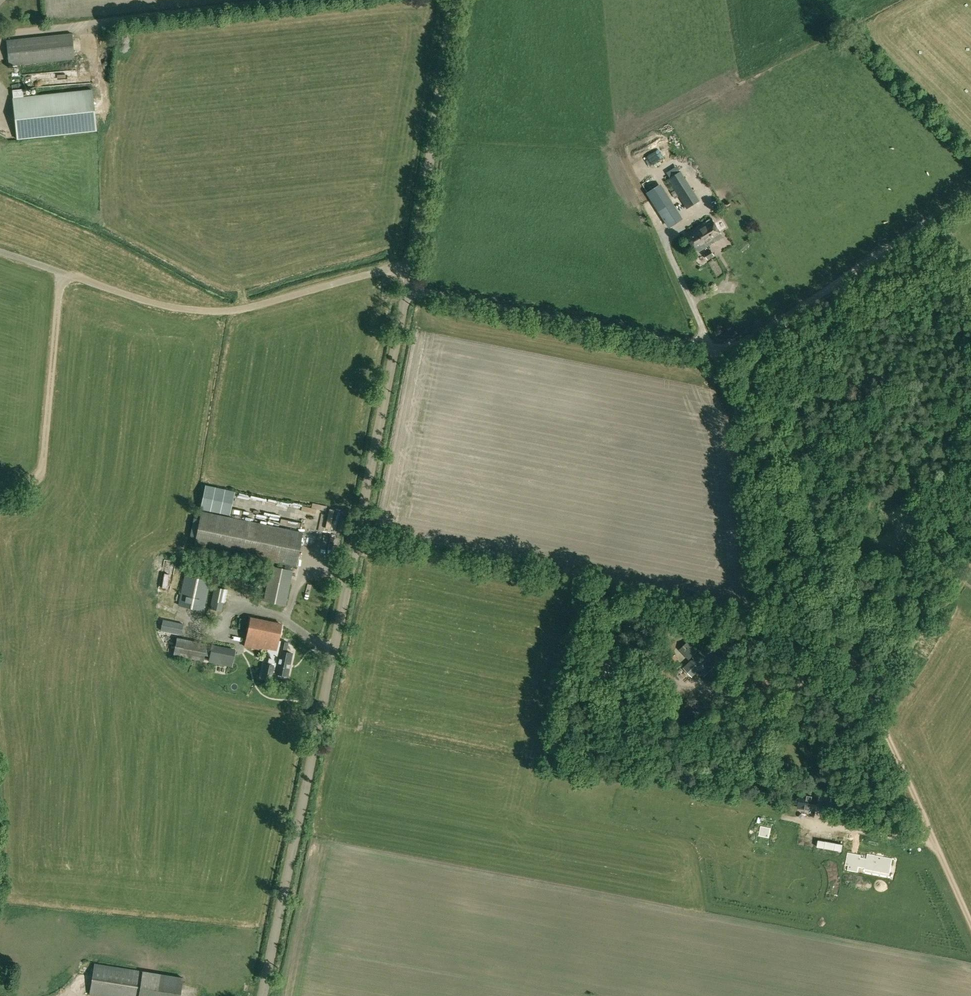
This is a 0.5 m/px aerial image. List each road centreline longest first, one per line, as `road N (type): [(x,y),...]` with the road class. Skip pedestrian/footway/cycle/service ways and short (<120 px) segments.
road 1 (unclassified): [(268,995),(409,273)]
road 2 (track): [(970,926),(715,348)]
road 3 (unclassified): [(409,273),(385,271),(228,316),(176,314),(0,256)]
road 4 (track): [(715,348),(405,293)]
road 5 (track): [(970,194),(745,342),(715,348)]
road 6 (unclassified): [(409,273),(455,0)]
road 7 (unclassified): [(112,26),(346,0)]

